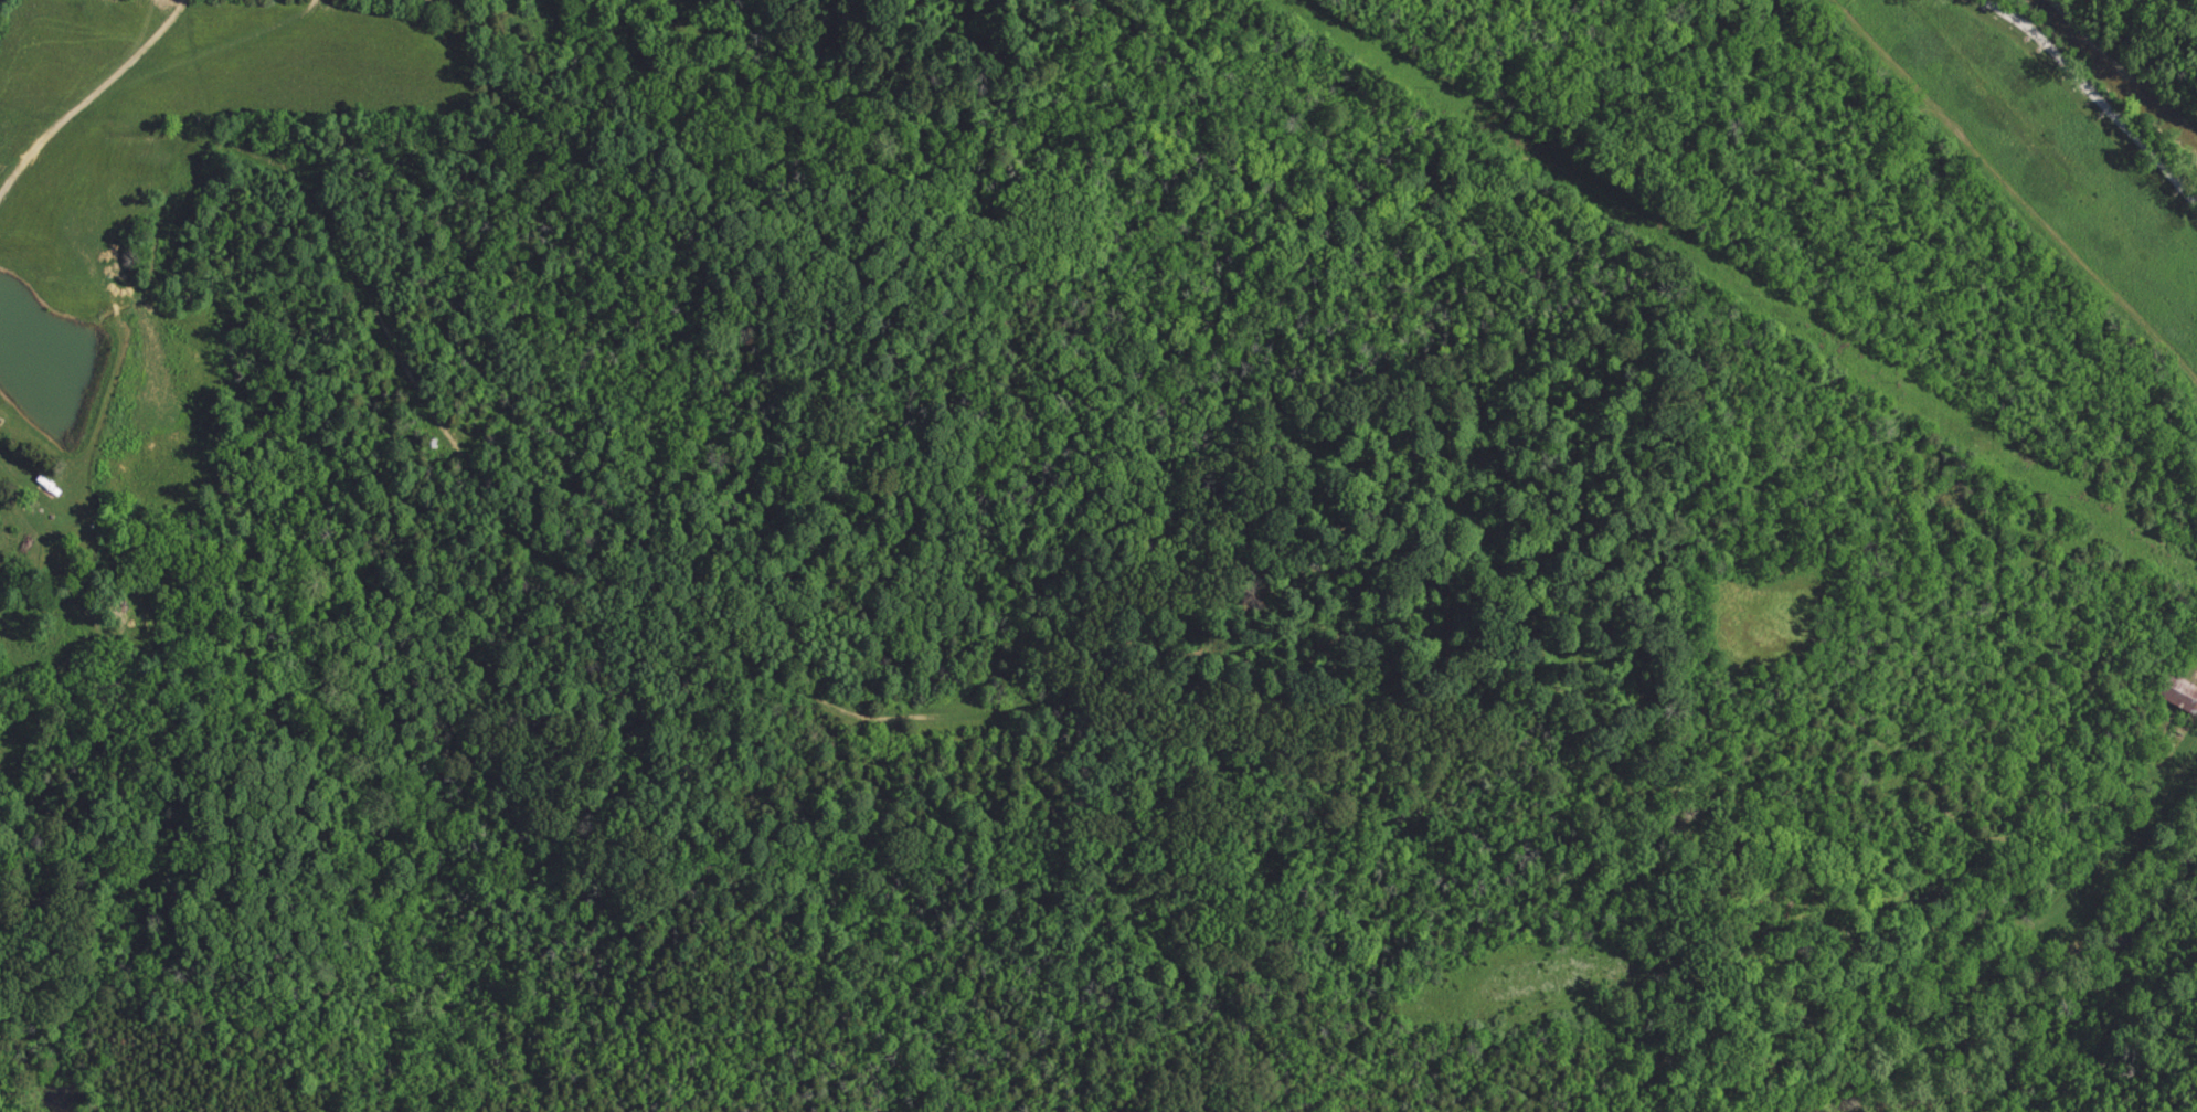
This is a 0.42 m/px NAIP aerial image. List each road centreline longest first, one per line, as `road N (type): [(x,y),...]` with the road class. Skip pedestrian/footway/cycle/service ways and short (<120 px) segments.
road 1 (residential): [(1985,0),(2053,50),(2196,201)]

